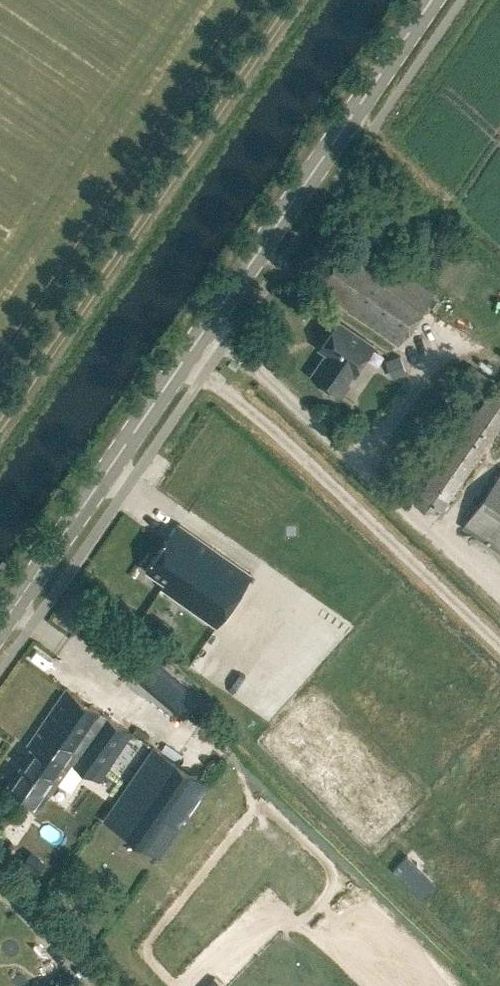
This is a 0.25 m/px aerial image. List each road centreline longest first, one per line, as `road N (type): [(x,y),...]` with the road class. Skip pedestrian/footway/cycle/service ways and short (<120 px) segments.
road 1 (secondary): [(0,627),(433,0)]
road 2 (track): [(0,417),(288,0)]

